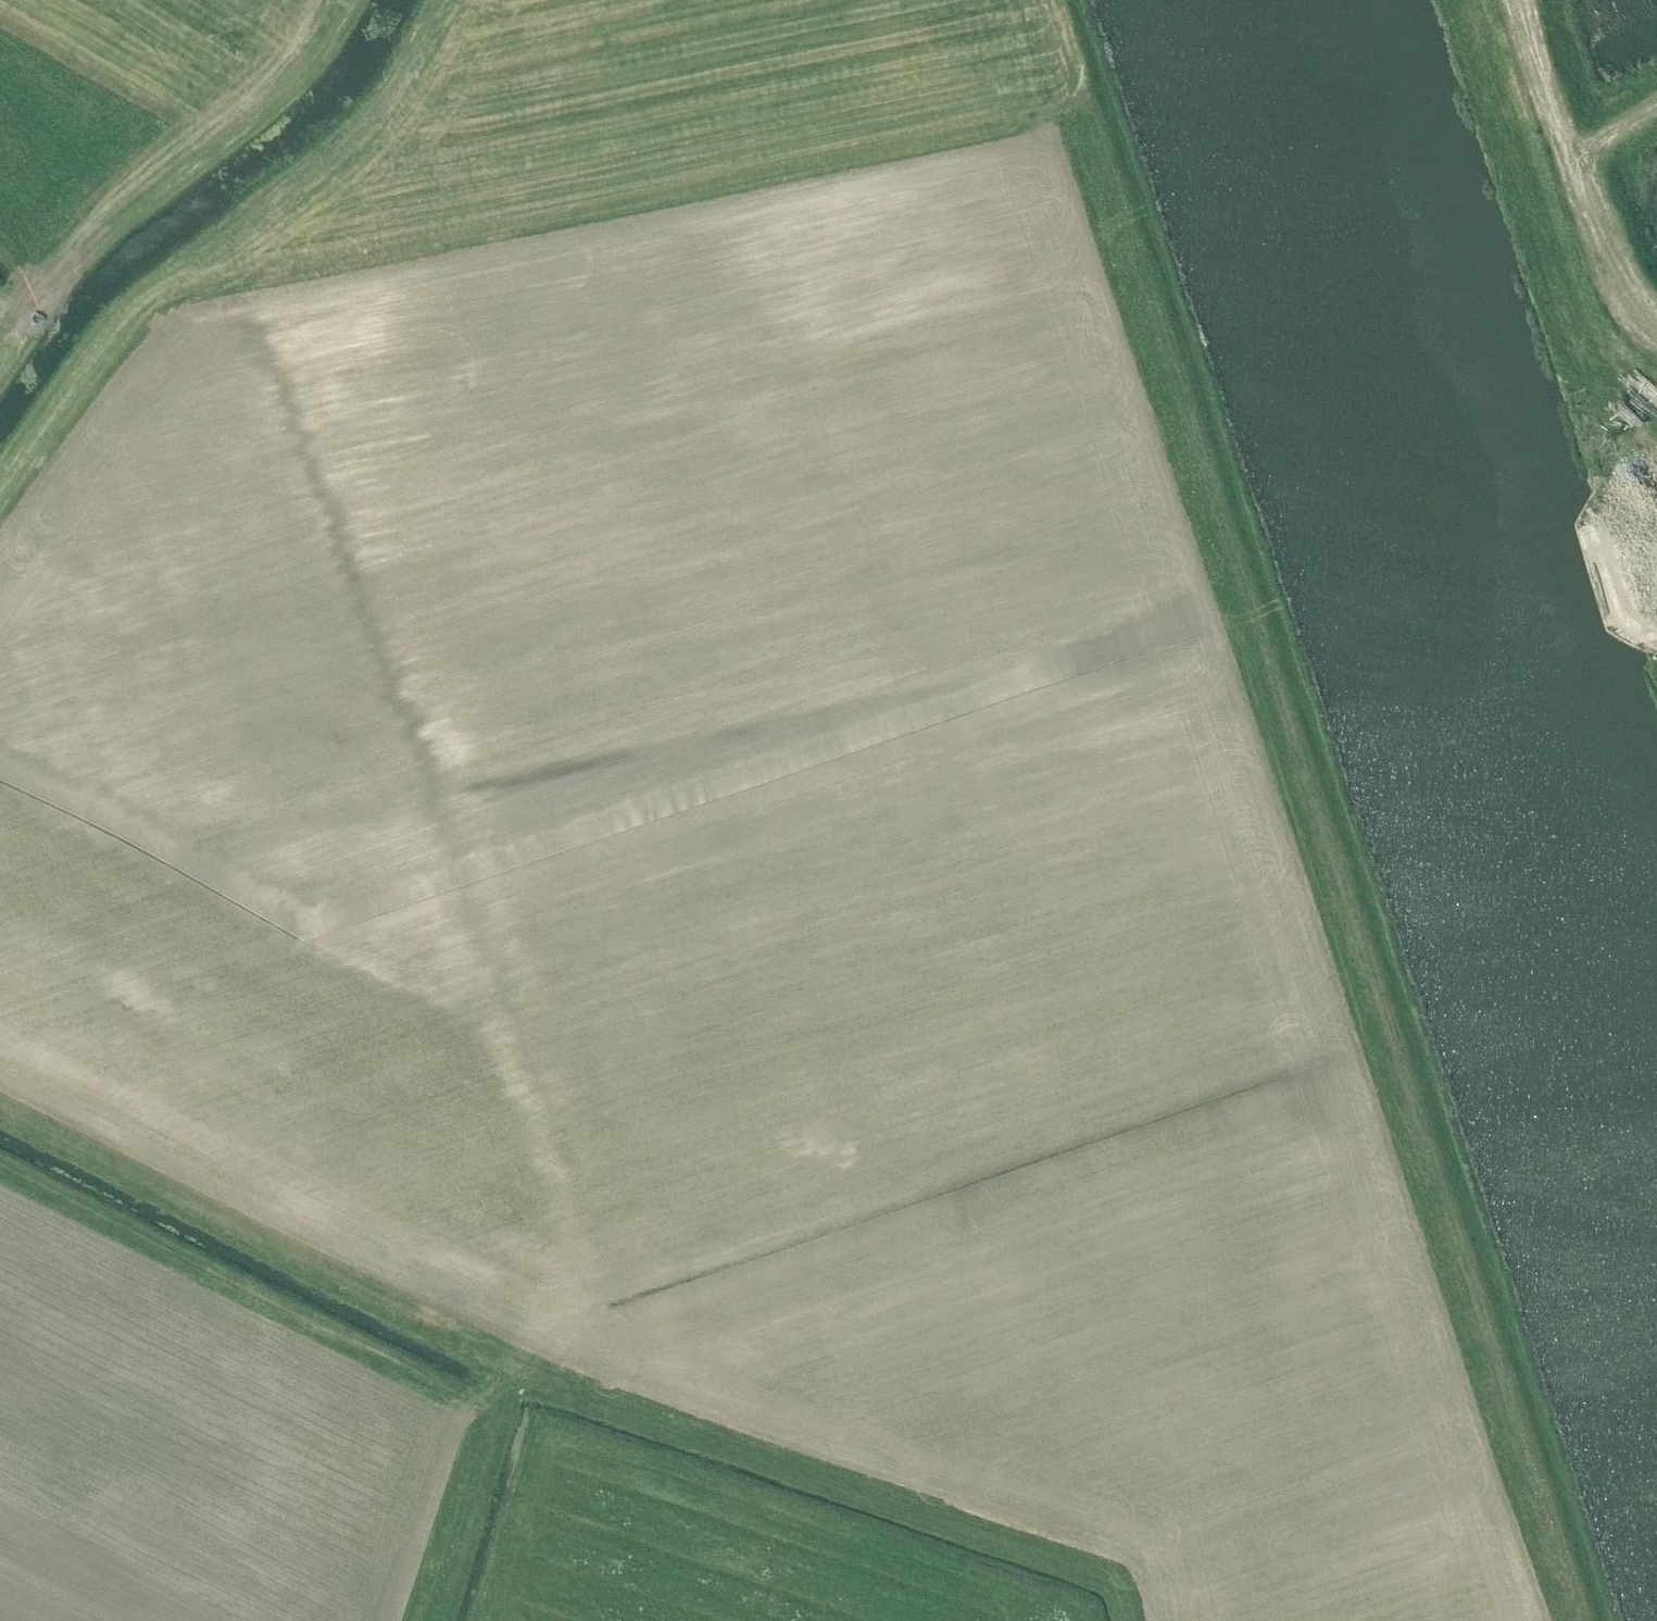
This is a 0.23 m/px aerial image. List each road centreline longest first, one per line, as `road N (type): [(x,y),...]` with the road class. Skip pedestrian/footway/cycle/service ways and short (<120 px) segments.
road 1 (track): [(0,362),(90,240),(226,134),(311,45),(338,0)]

